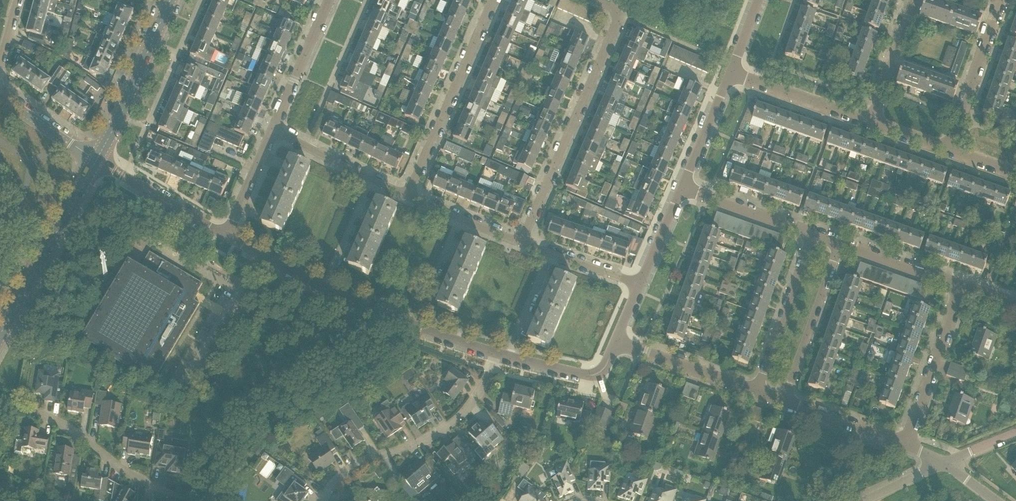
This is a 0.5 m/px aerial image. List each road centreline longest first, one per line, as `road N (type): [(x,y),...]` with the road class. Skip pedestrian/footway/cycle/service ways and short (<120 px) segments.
road 1 (residential): [(521,242),(617,24),(615,9),(599,0)]
road 2 (residential): [(322,500),(353,466),(447,428),(473,401),(498,354)]
road 3 (residential): [(189,500),(138,479),(51,419),(0,401)]
road 4 (residential): [(493,0),(407,196)]
road 5 (secondary): [(0,334),(96,160)]
road 6 (secondary): [(96,160),(170,0)]
road 7 (residential): [(906,442),(962,286)]
road 8 (residential): [(757,390),(810,234)]
road 9 (residential): [(786,400),(839,244)]
road 10 (residential): [(949,152),(1003,0)]
road 11 (residential): [(96,160),(227,237)]
road 12 (residential): [(731,74),(873,124)]
road 13 (residential): [(757,390),(616,340)]
road 14 (residential): [(273,132),(331,0)]
road 15 (residential): [(810,234),(679,189)]
road 16 (residential): [(873,124),(914,0)]
road 17 (residential): [(962,286),(839,244)]
road 18 (residential): [(508,357),(589,375),(599,372),(616,340)]
road 19 (residential): [(906,442),(786,400)]
road 20 (residential): [(679,189),(731,74)]

